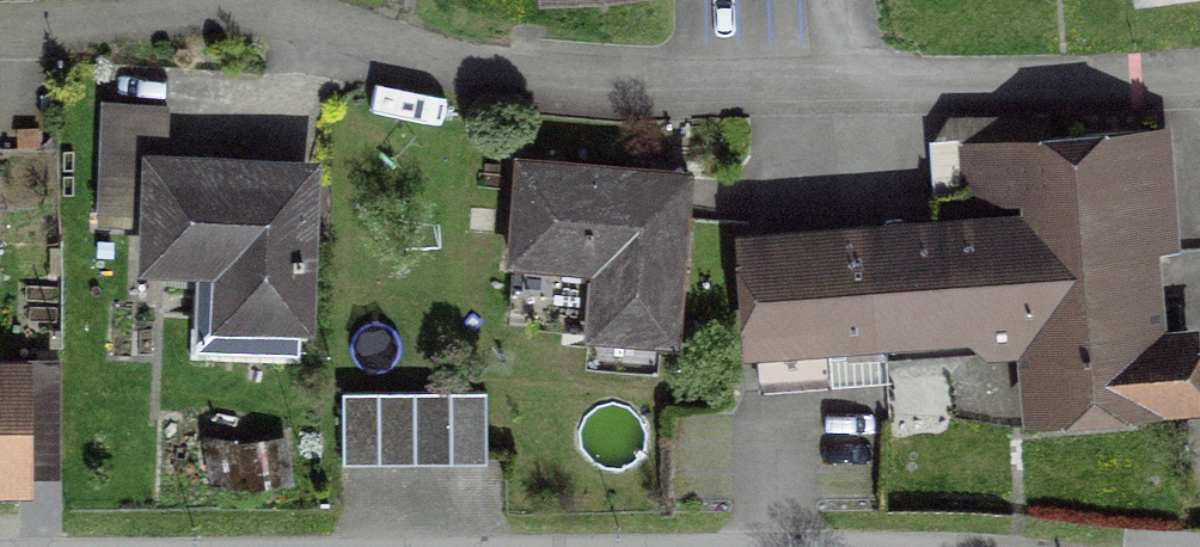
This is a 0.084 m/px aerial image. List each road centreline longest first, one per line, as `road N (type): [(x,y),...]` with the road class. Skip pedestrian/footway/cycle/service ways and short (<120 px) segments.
road 1 (residential): [(0,25),(261,12),(477,76),(639,93),(1199,74)]

